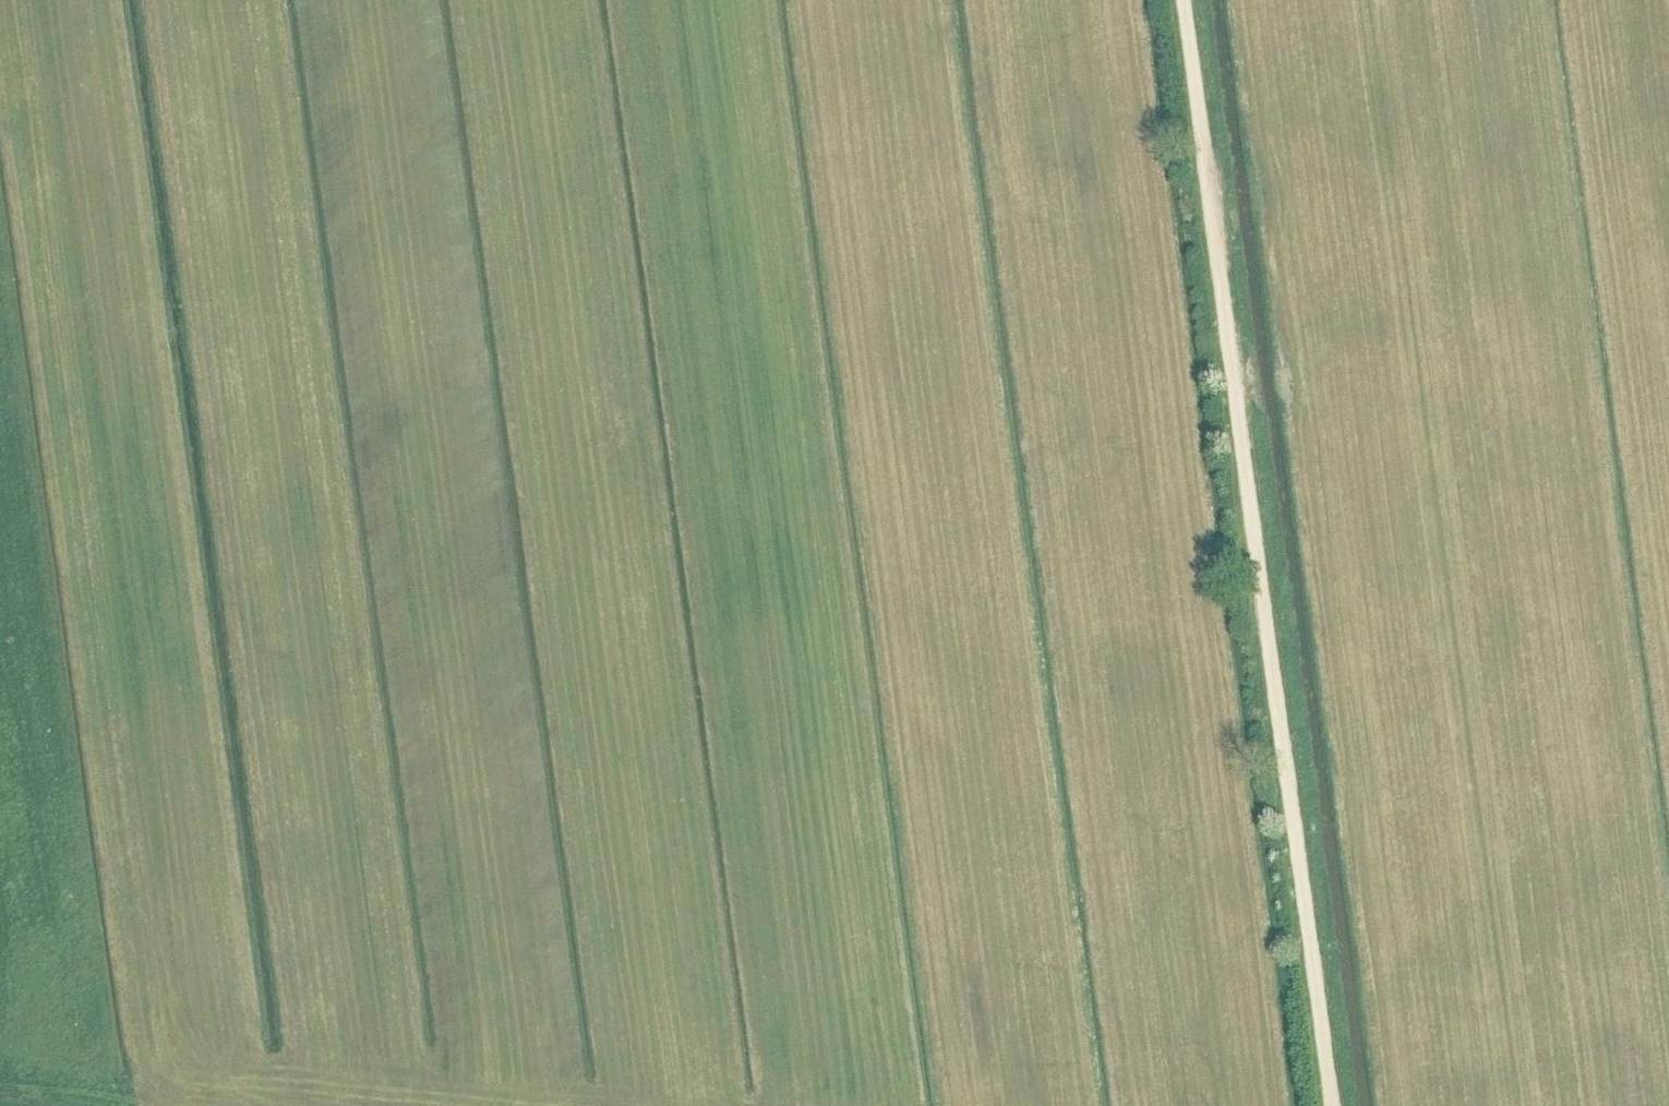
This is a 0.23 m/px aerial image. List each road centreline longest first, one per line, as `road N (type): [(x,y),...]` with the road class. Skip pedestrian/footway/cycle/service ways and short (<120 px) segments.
road 1 (track): [(1331,1105),(1183,0)]

